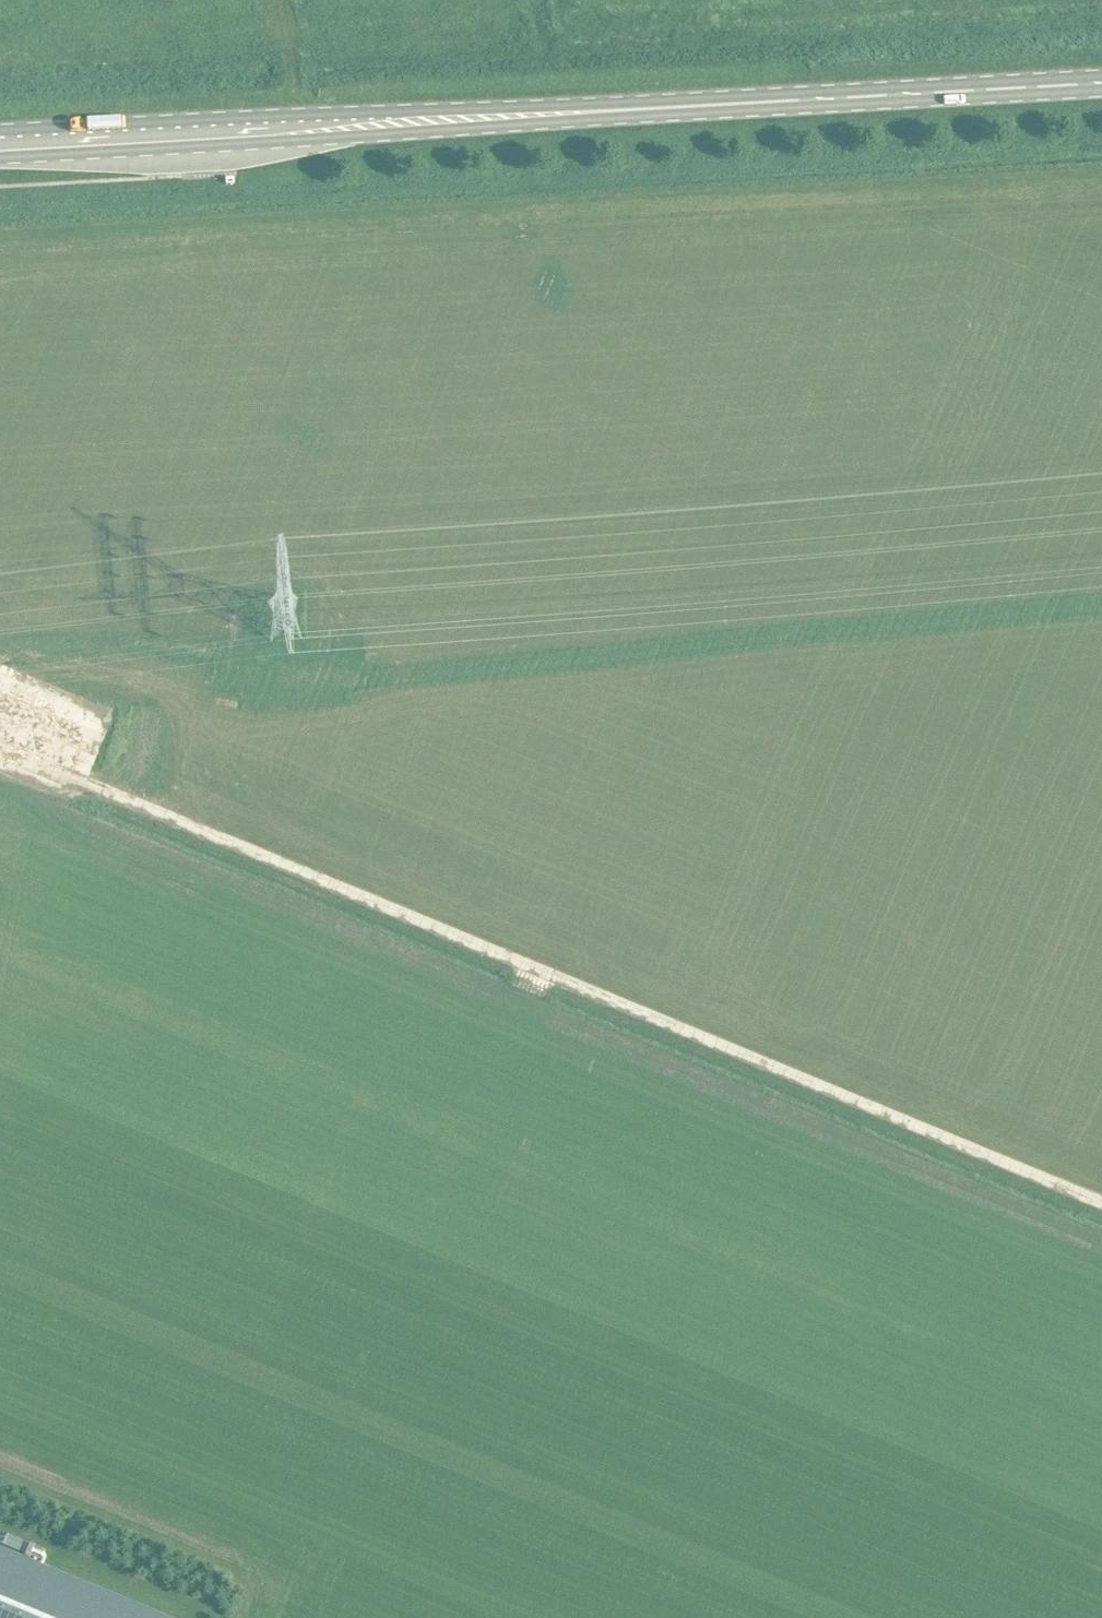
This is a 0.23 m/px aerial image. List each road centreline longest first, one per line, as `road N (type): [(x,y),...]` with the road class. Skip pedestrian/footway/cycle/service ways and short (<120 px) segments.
road 1 (track): [(1101,1206),(625,1008),(239,835),(0,743)]
road 2 (primary): [(0,154),(676,106)]
road 3 (primary): [(676,106),(0,132)]
road 4 (primary): [(676,106),(1101,83)]

